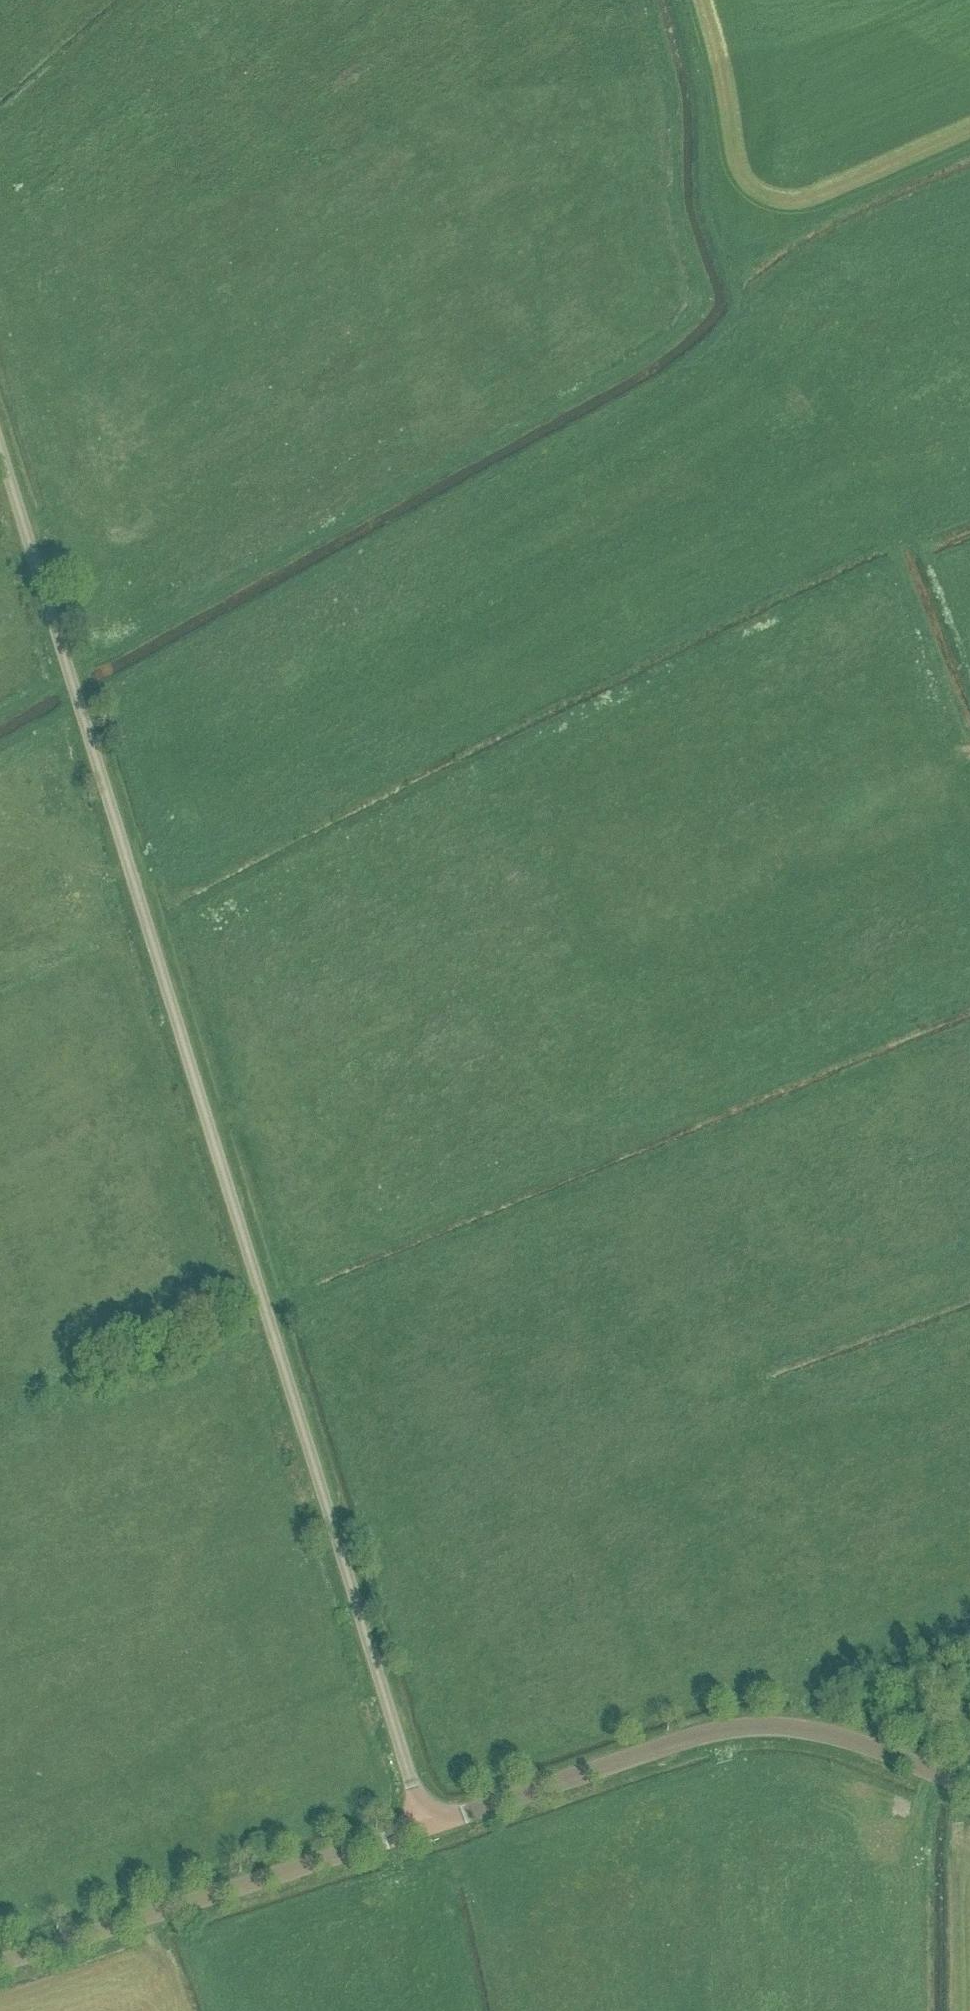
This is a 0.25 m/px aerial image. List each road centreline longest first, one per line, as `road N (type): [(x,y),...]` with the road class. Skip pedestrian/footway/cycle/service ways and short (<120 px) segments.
road 1 (unclassified): [(426,1830),(0,447)]
road 2 (tertiary): [(969,1789),(853,1740),(762,1725),(685,1741),(426,1830)]
road 3 (tertiary): [(0,1964),(426,1830)]

